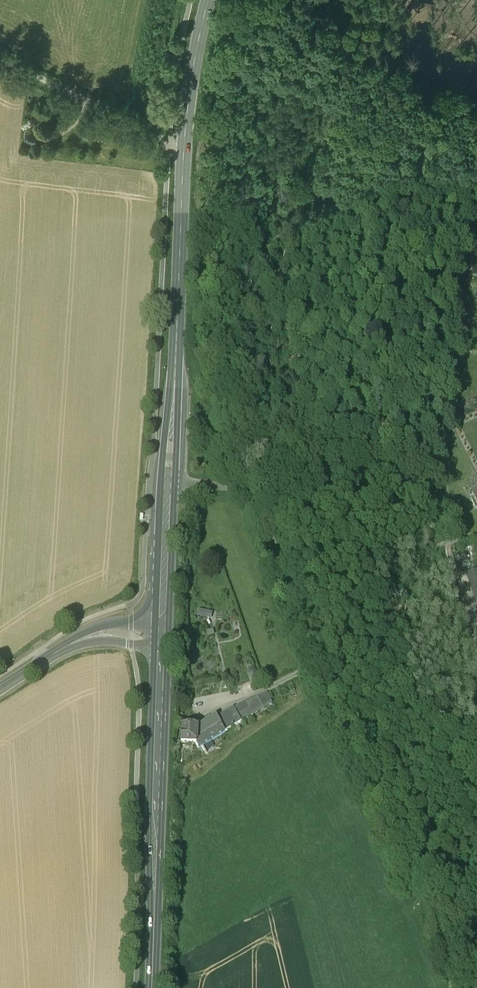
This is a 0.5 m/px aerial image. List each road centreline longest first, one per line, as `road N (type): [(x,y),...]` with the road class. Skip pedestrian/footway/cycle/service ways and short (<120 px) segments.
road 1 (primary): [(168,483),(183,146),(209,0)]
road 2 (track): [(433,500),(429,469),(411,449),(341,426),(315,400),(297,363),(287,319),(317,178)]
road 3 (track): [(468,987),(438,895),(396,831),(319,663)]
road 4 (primary): [(152,987),(161,631)]
road 5 (unclassified): [(168,483),(242,495),(268,521),(319,663)]
road 6 (track): [(317,178),(373,0)]
road 7 (tertiary): [(161,631),(70,642),(0,684)]
road 8 (track): [(476,210),(317,178)]
road 9 (primary): [(161,631),(168,483)]

